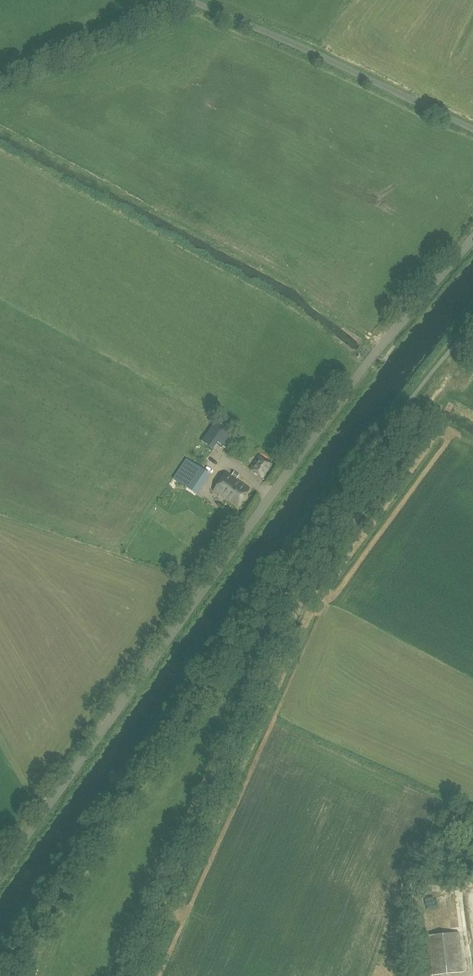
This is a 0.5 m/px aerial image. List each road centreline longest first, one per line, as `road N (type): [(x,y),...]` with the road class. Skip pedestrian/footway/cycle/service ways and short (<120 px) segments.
road 1 (unclassified): [(0,872),(368,362),(472,239)]
road 2 (track): [(451,349),(386,478),(307,589),(134,975)]

